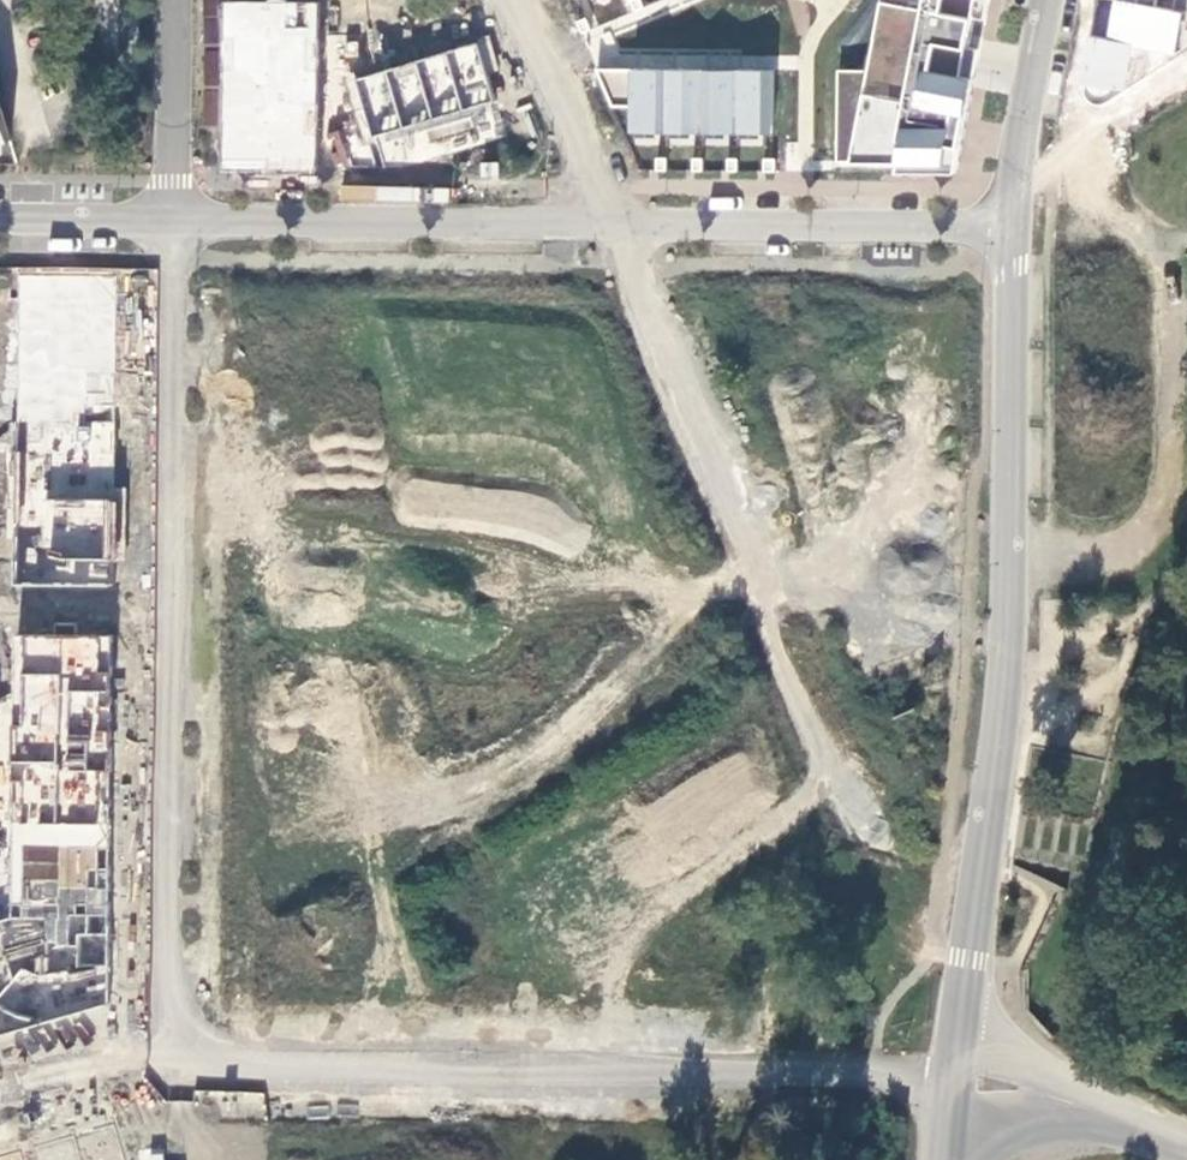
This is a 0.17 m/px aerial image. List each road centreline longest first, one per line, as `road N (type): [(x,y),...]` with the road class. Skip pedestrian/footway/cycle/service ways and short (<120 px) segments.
road 1 (tertiary): [(173,222),(1012,233)]
road 2 (residential): [(165,1048),(173,222)]
road 3 (tertiary): [(1012,233),(1006,636),(958,1028)]
road 4 (residential): [(165,1048),(177,1058),(230,1065),(950,1080)]
road 5 (tertiary): [(1012,233),(1051,0)]
road 6 (residential): [(173,222),(177,0)]
road 7 (unclassified): [(1152,1132),(958,1028)]
road 8 (unclassified): [(944,1125),(1039,1121),(1152,1132)]
road 9 (residential): [(509,0),(597,188)]
road 10 (tertiary): [(0,222),(173,222)]
road 11 (residential): [(0,1093),(165,1048)]

